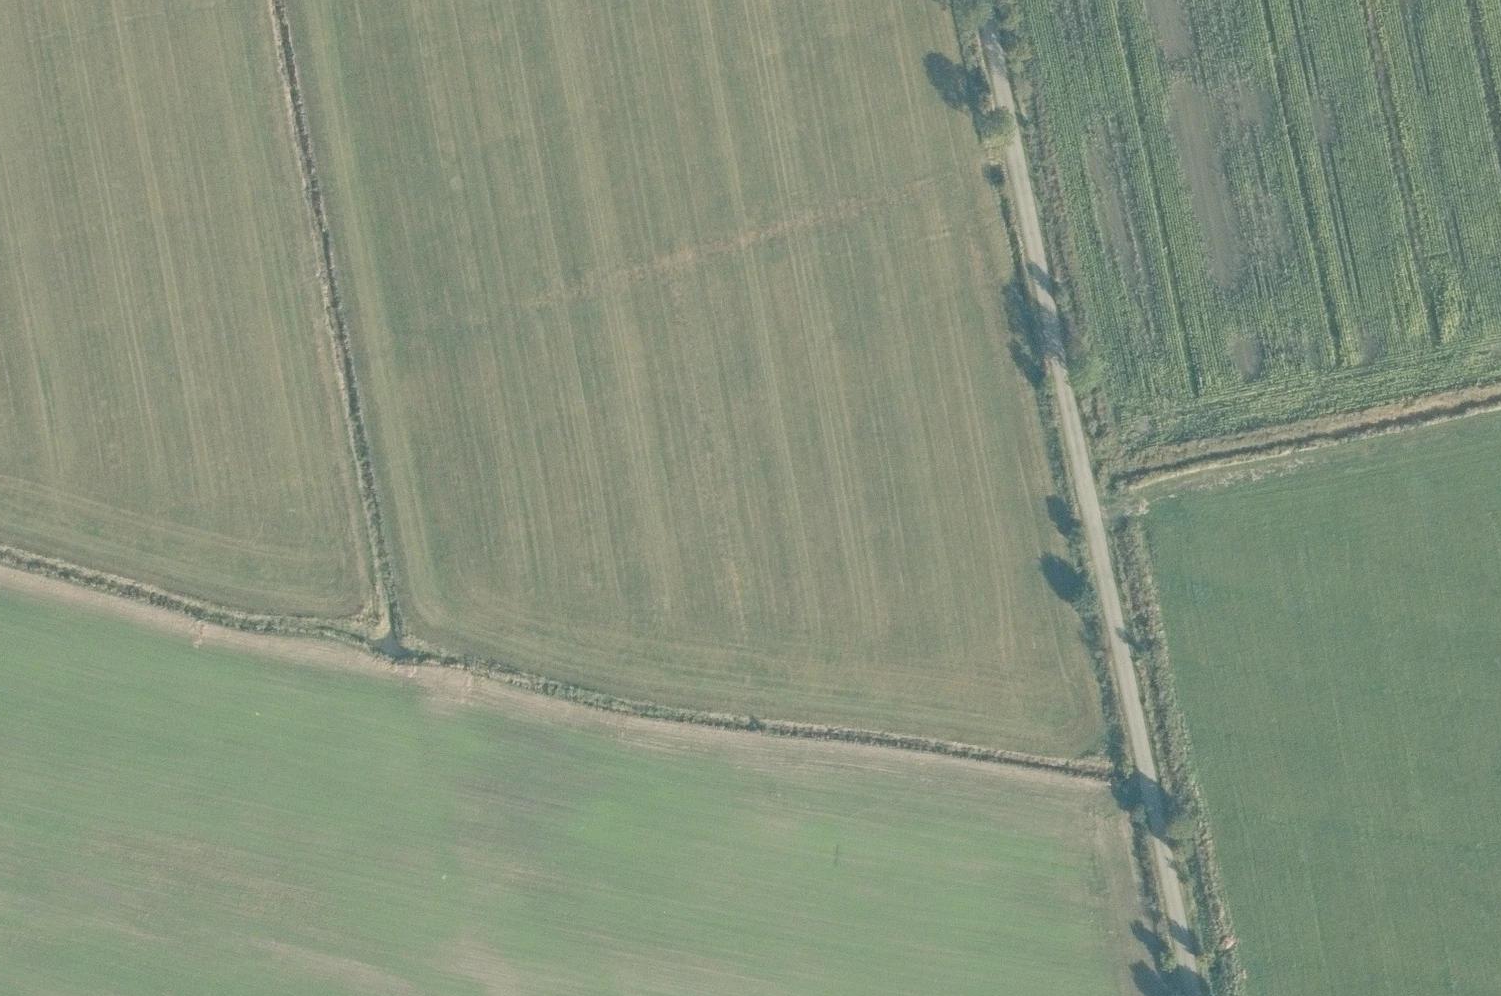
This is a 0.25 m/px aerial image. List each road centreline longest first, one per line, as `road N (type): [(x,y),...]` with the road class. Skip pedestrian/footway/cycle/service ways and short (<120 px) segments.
road 1 (track): [(1180,995),(977,0)]

